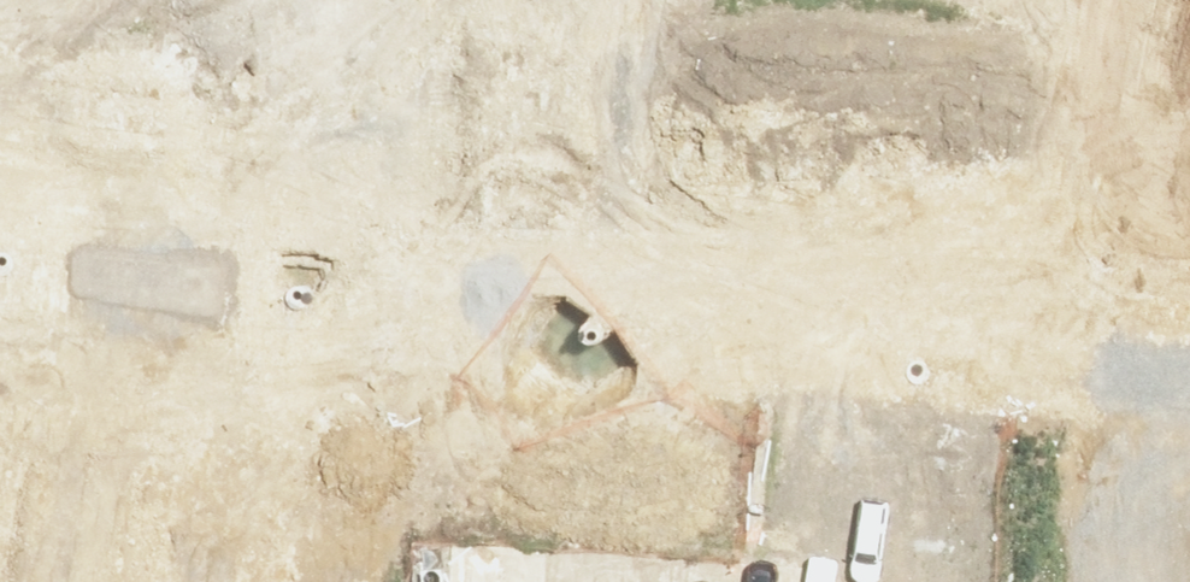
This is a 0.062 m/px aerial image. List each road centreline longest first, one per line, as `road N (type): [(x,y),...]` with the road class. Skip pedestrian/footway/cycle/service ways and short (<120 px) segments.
road 1 (residential): [(459,131),(1189,213)]
road 2 (residential): [(122,581),(175,99)]
road 3 (residential): [(175,99),(459,131)]
road 4 (residential): [(0,79),(175,99)]
road 5 (residential): [(459,131),(474,0)]

